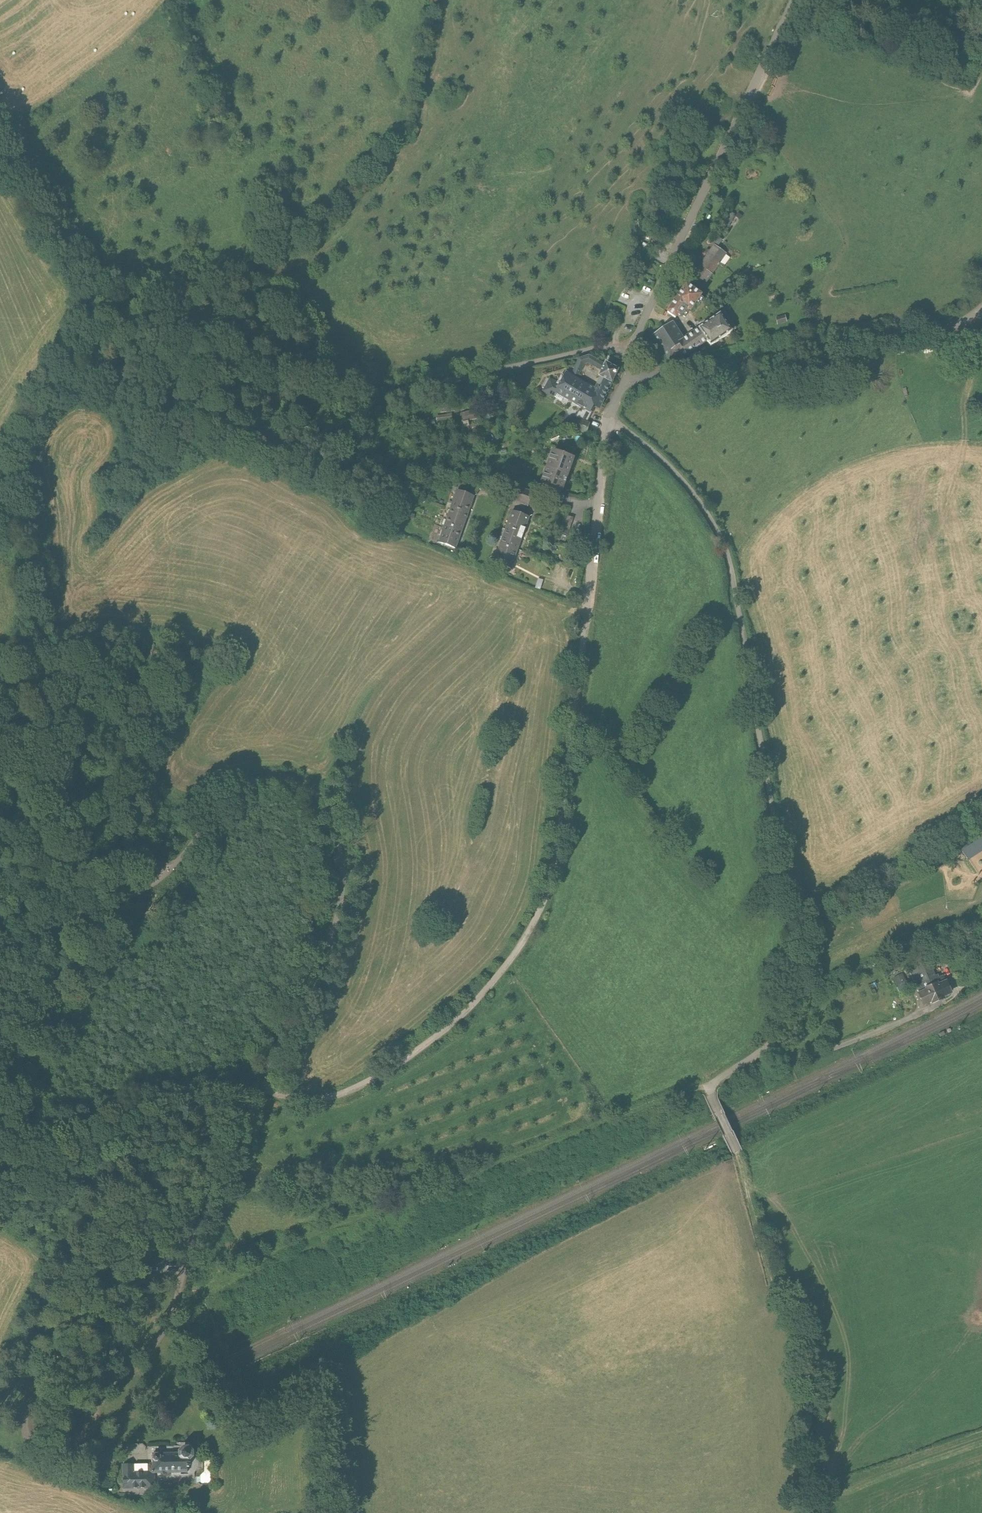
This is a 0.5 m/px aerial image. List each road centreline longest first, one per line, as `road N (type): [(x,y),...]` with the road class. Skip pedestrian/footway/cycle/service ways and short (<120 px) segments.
road 1 (unclassified): [(0,1212),(145,1113),(222,1092),(266,1088),(319,1100),(347,1092),(427,1045),(474,1003),(549,889),(586,603)]
road 2 (track): [(0,147),(100,307),(117,313),(235,283),(281,306),(351,376),(394,389),(627,349)]
road 3 (unclassified): [(608,419),(684,481),(731,566),(796,950),(794,993),(771,1044)]
road 4 (track): [(707,1085),(286,1246),(210,1293)]
road 5 (track): [(166,871),(228,799),(258,780),(297,782),(331,816),(339,904),(266,1088)]
road 6 (unclassified): [(630,377),(627,349),(796,0)]
road 7 (unclassified): [(630,377),(952,324),(981,306)]
road 8 (track): [(771,1044),(707,1085),(738,1151),(771,1283)]
road 9 (track): [(0,819),(78,810),(110,815),(166,871)]
road 10 (track): [(0,953),(129,897),(166,871)]
road 11 (residential): [(586,603),(608,419)]

